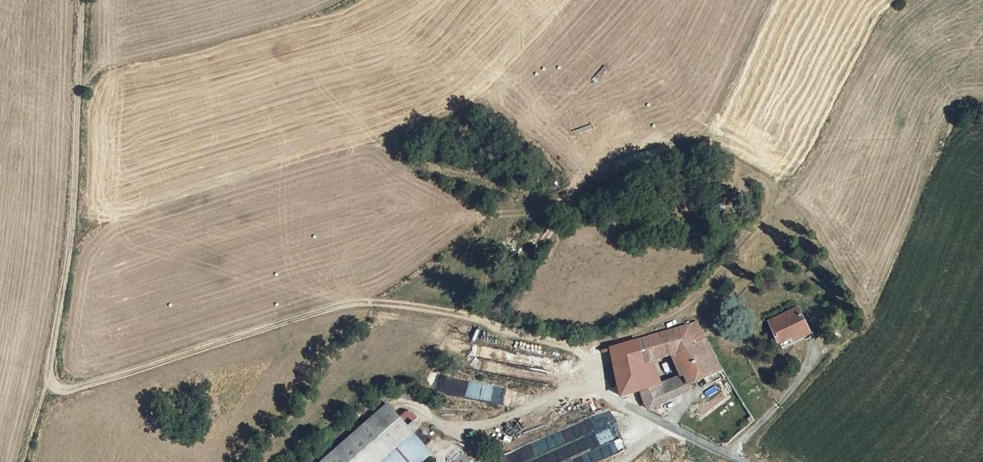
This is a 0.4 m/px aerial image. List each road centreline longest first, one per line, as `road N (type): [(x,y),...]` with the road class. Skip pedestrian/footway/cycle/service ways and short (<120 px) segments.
road 1 (track): [(48,381),(63,391),(358,301),(464,314),(579,350),(615,404)]
road 2 (track): [(81,0),(69,249),(27,461)]

